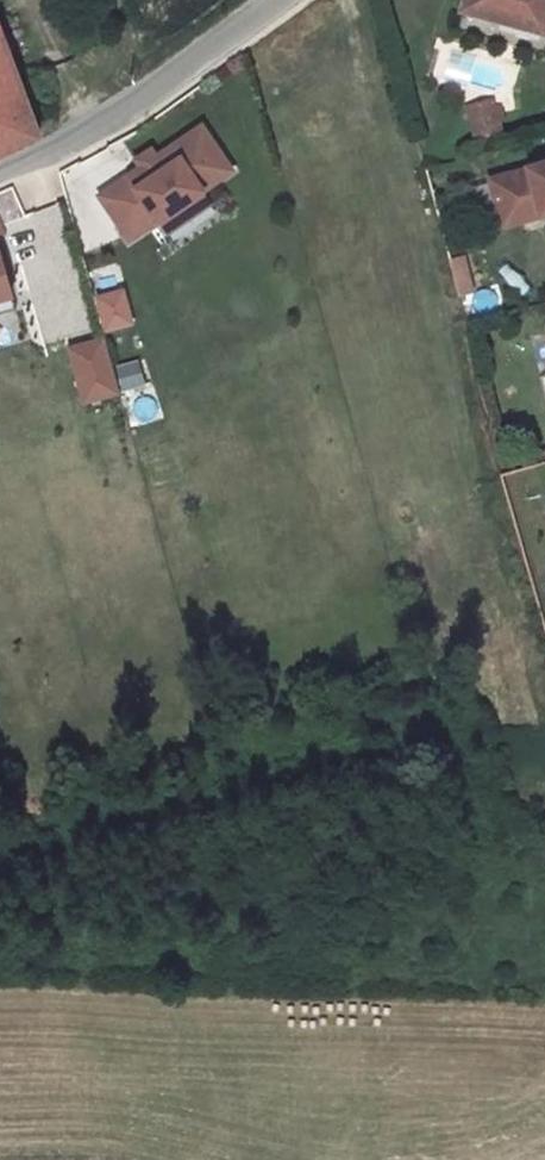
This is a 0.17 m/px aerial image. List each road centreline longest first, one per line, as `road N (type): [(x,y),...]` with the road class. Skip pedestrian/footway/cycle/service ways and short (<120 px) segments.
road 1 (unclassified): [(0,178),(98,131),(281,0)]

